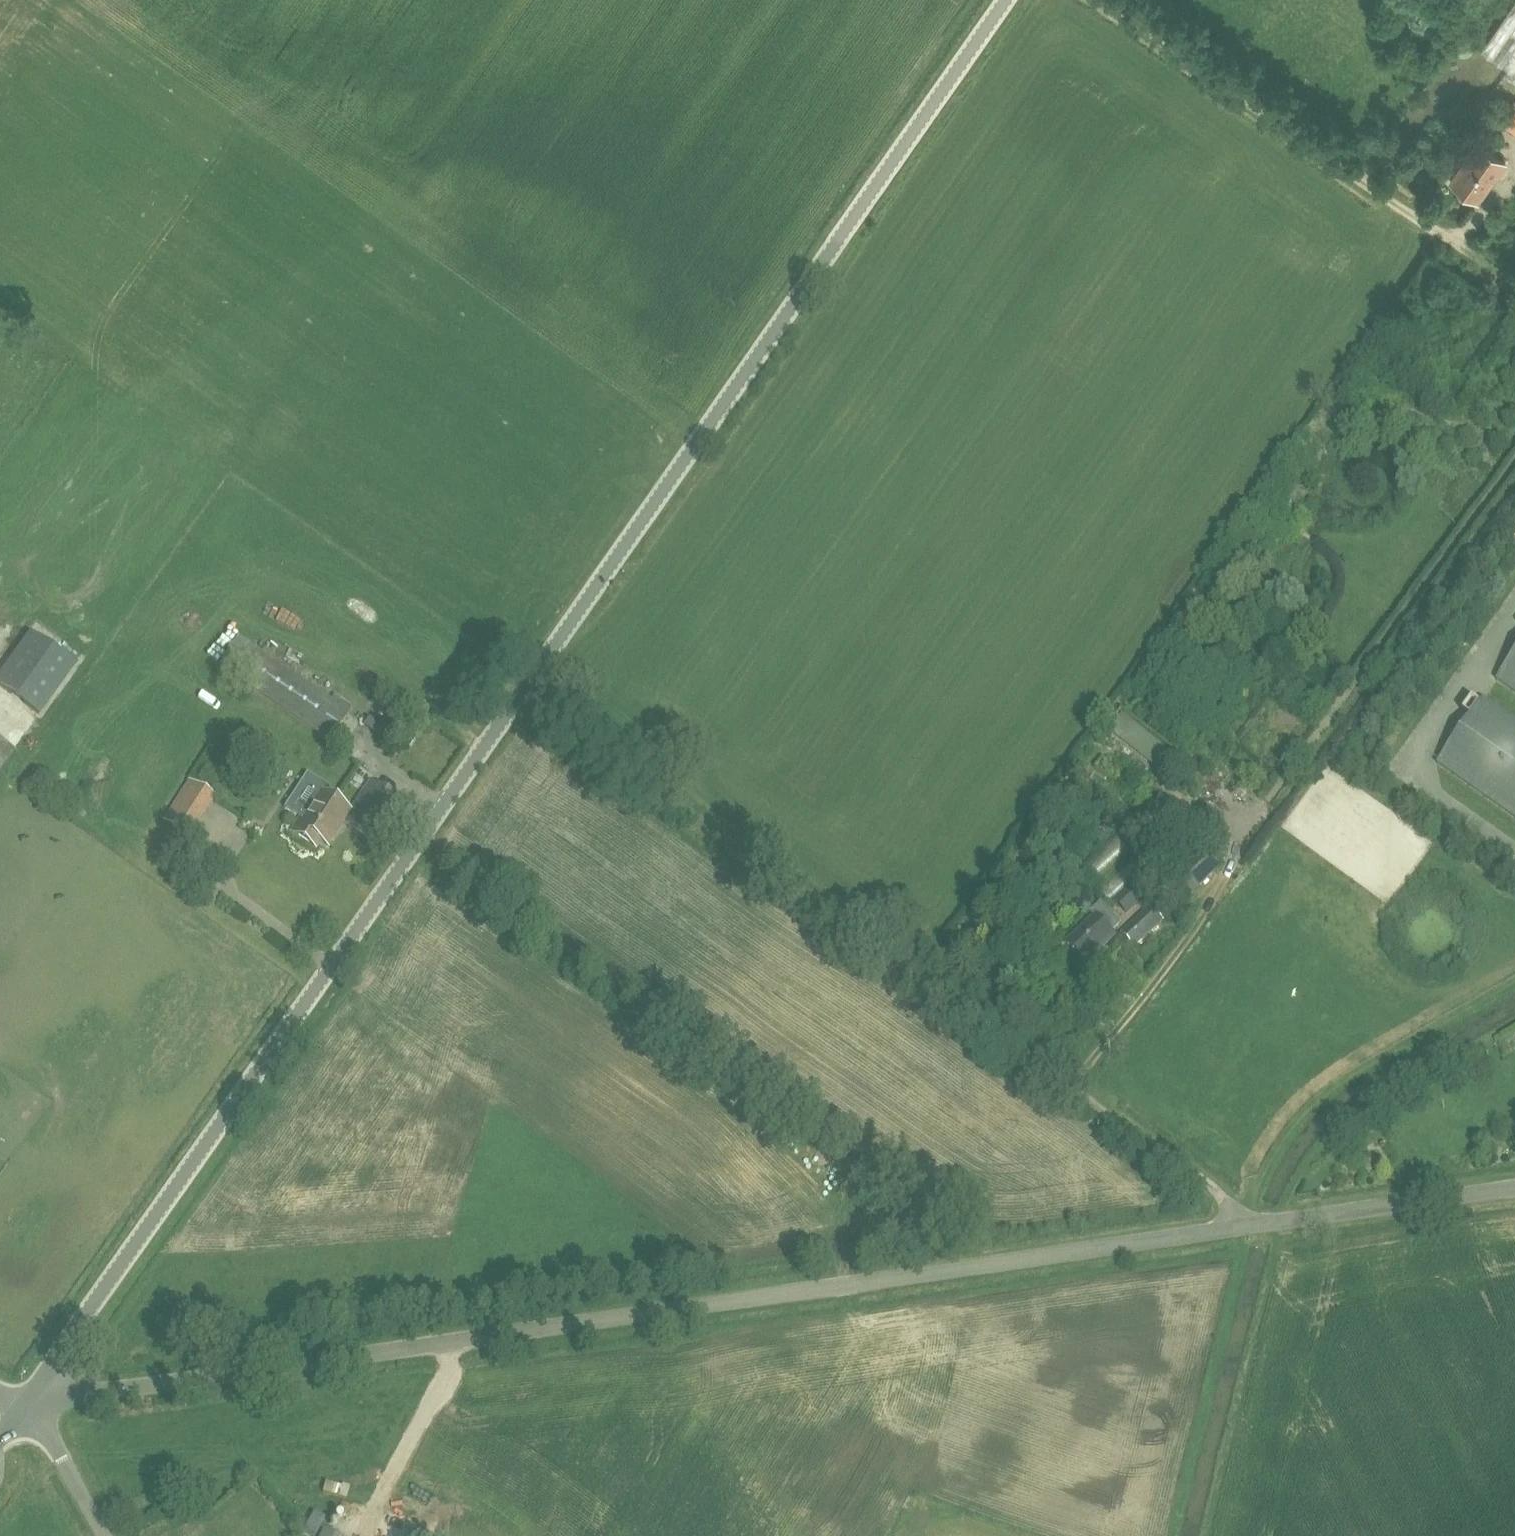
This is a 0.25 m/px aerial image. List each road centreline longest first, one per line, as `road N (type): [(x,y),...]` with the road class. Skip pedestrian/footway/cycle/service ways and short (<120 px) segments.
road 1 (unclassified): [(21,1408),(1006,0)]
road 2 (unclassified): [(21,1408),(1514,1190)]
road 3 (track): [(521,696),(1258,1225)]
road 4 (track): [(1514,289),(1105,0)]
road 5 (unclassified): [(102,1535),(21,1408)]

